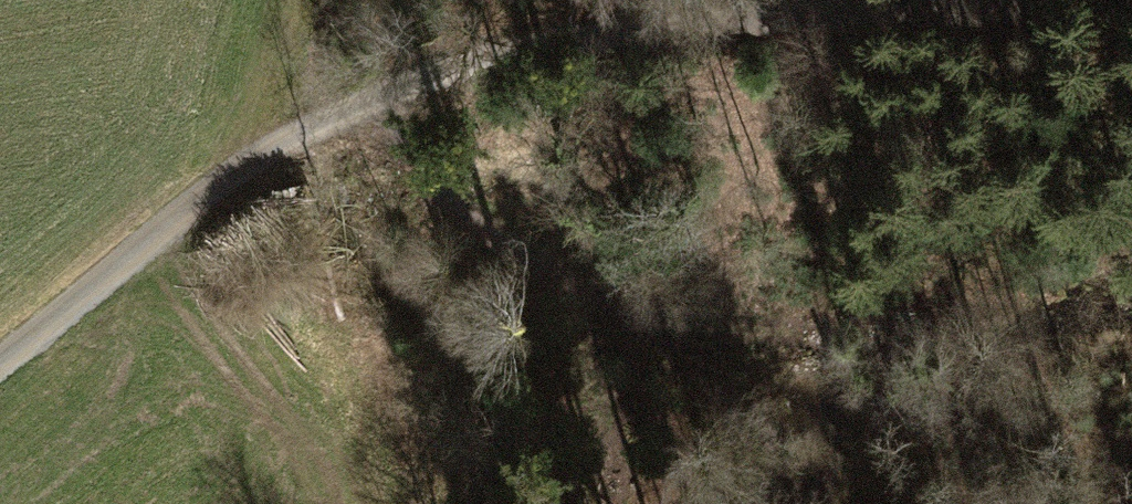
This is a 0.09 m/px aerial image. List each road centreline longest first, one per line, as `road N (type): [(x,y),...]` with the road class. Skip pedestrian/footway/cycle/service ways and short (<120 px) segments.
road 1 (track): [(775,13),(594,34),(437,69),(320,123),(175,221),(0,368)]
road 2 (track): [(822,466),(361,104)]
road 3 (track): [(1131,14),(775,13)]

